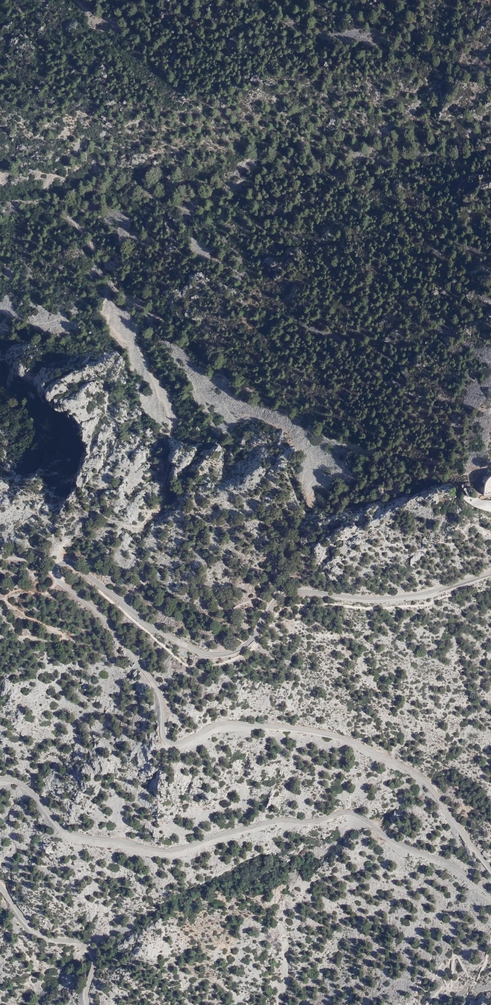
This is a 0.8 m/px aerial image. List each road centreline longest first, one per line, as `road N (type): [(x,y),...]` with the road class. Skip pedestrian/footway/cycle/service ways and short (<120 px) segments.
road 1 (unclassified): [(490,866),(422,776),(359,745),(237,722),(171,742),(160,692),(53,567)]
road 2 (unclassified): [(0,779),(23,785),(65,830),(149,847),(348,812),(397,843),(454,864),(490,894)]
road 3 (unclassified): [(53,567),(66,561),(149,623),(209,655),(250,642),(273,603),(294,590),(392,597),(490,573)]
road 4 (unclassified): [(90,1004),(94,954),(41,935),(0,887)]

